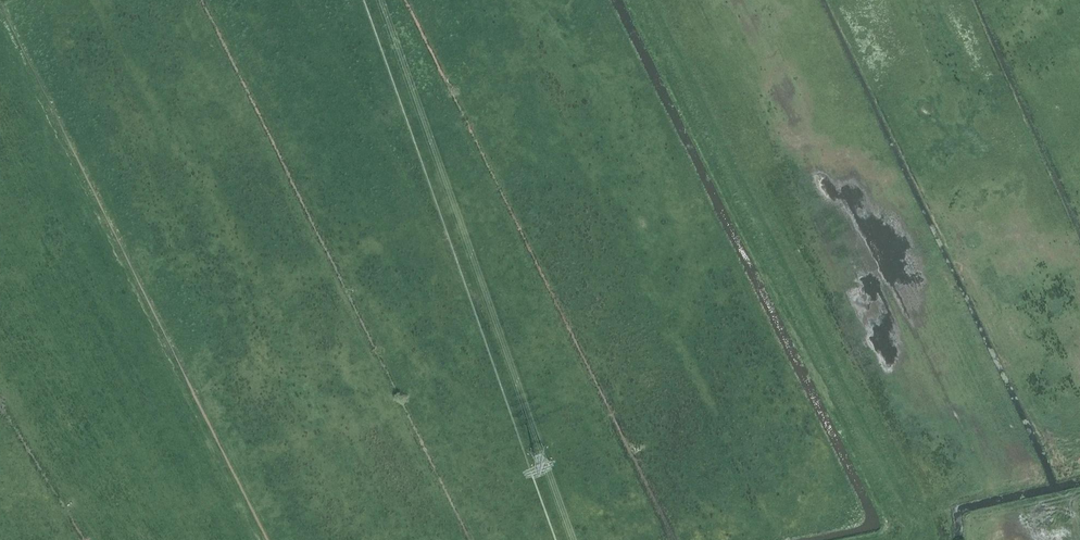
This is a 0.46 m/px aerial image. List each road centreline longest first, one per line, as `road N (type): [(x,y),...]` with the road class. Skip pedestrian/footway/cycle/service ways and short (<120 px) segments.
road 1 (track): [(653,0),(925,539)]

